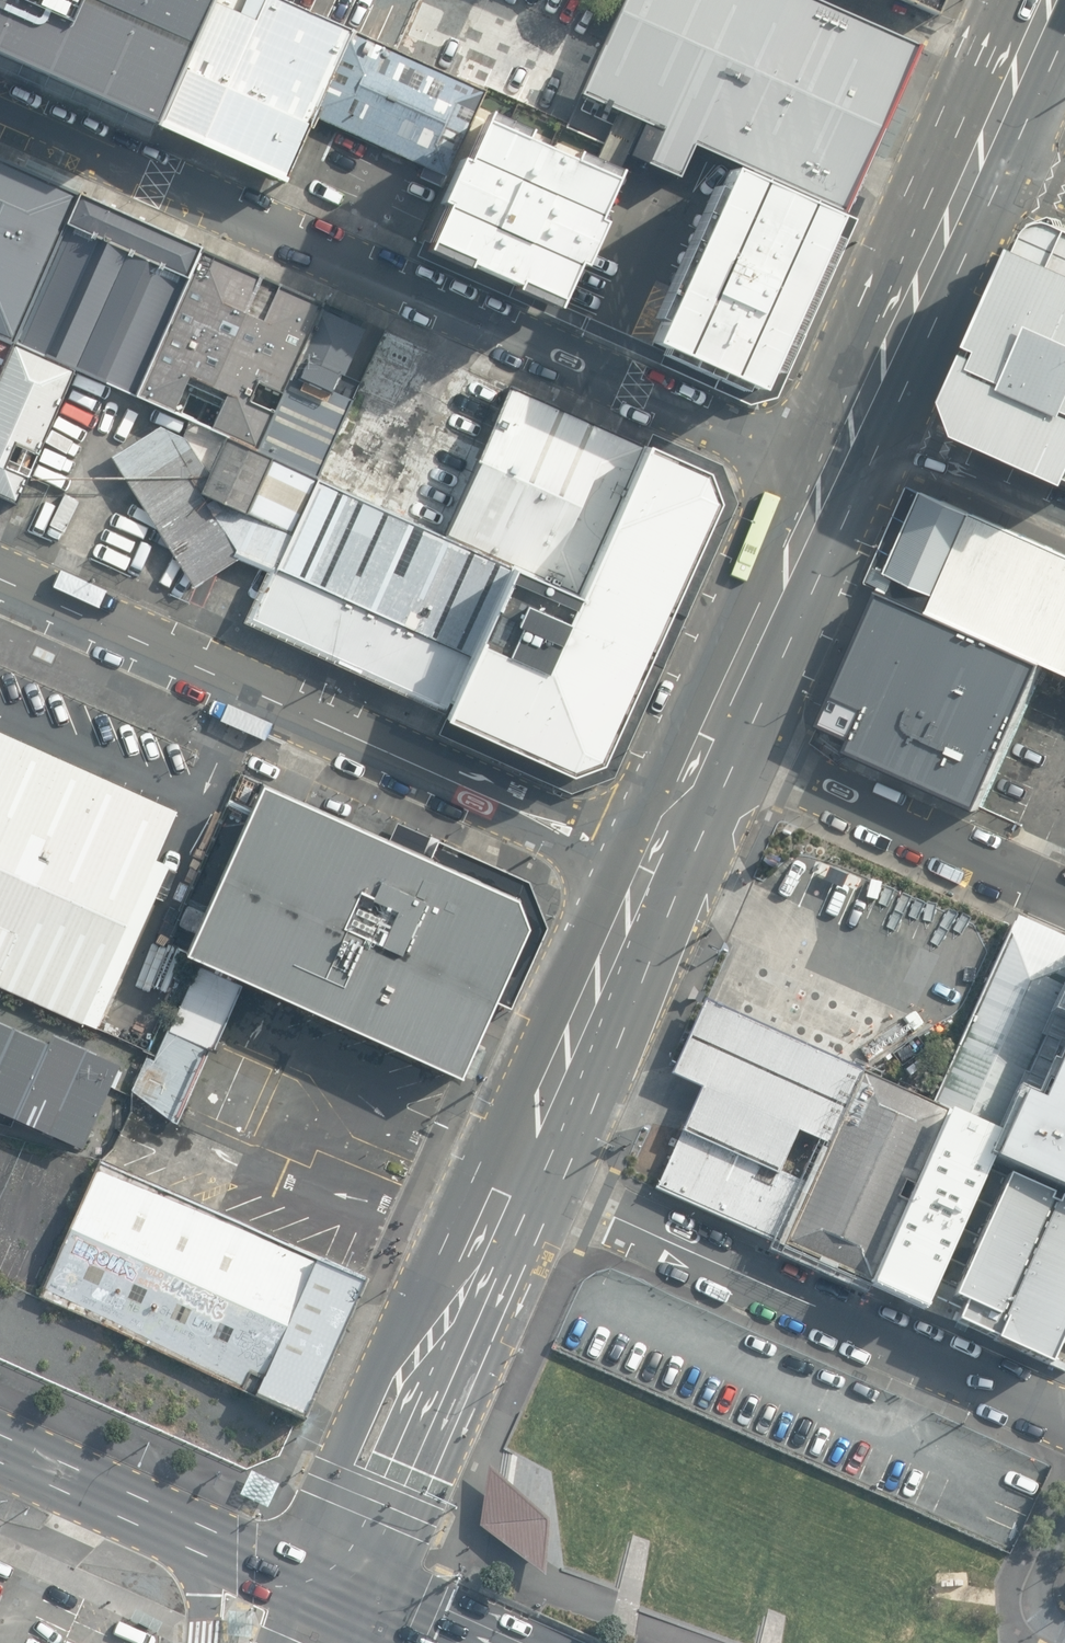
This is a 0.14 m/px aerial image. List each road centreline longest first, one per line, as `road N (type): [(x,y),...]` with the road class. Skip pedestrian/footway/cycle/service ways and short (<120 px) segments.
road 1 (unclassified): [(0,107),(829,477)]
road 2 (tertiary): [(0,577),(651,864)]
road 3 (unclassified): [(1064,1419),(519,1171)]
road 4 (secondary): [(331,1595),(519,1171)]
road 5 (unclassified): [(707,735),(1064,893)]
road 6 (secondary): [(519,1171),(651,864)]
road 7 (secondary): [(852,435),(980,151)]
road 8 (secondary): [(707,735),(829,477)]
road 9 (unclassified): [(1064,517),(852,435)]
road 10 (secondary): [(980,151),(1046,0)]
road 11 (trunk): [(331,1595),(183,1529)]
road 12 (secondary): [(651,864),(707,735)]
road 13 (residential): [(117,1499),(54,1547),(25,1552),(0,1540)]
road 14 (trunk): [(117,1499),(0,1447)]

